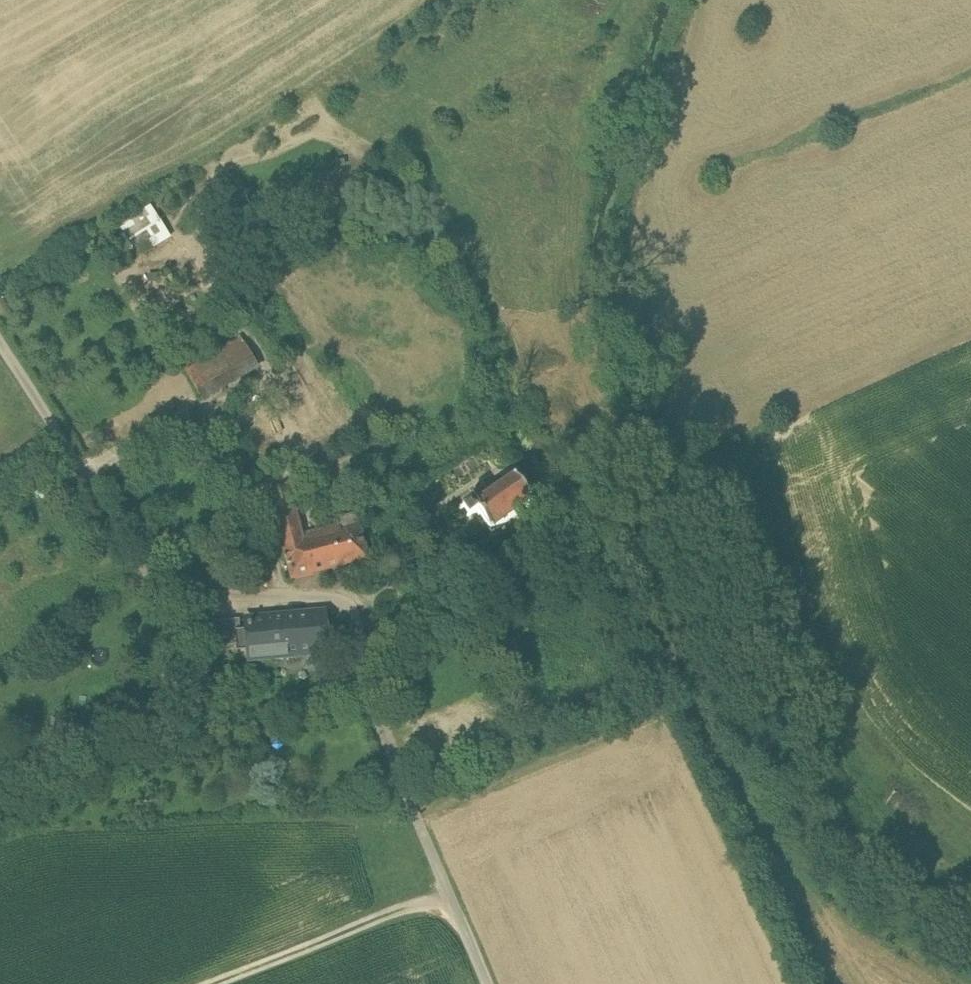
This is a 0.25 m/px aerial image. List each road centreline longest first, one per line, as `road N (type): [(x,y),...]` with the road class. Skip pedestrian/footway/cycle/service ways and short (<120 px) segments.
road 1 (unclassified): [(489,983),(387,736),(349,599),(195,592),(160,579),(133,554),(0,338)]
road 2 (track): [(451,893),(205,983)]

